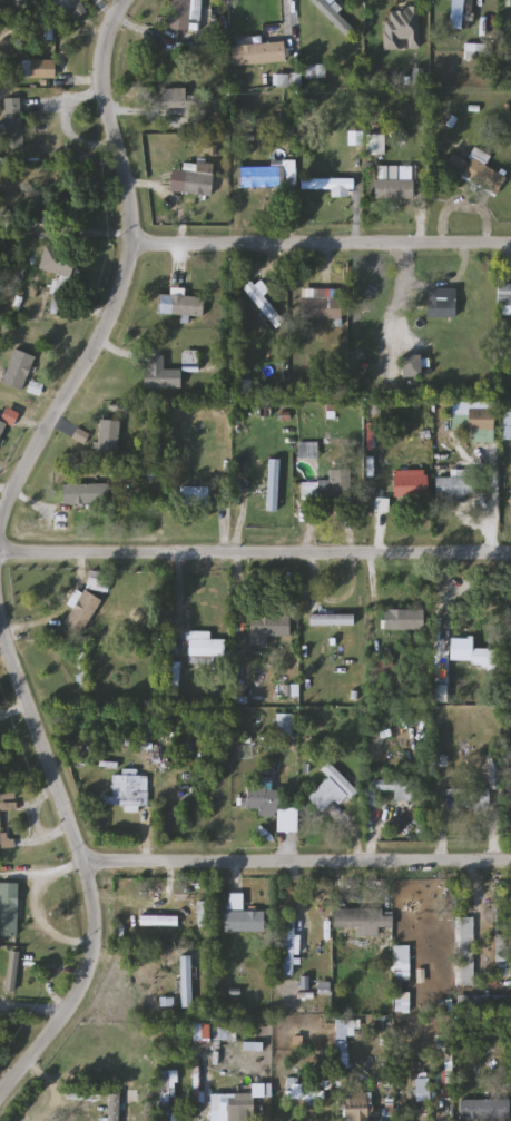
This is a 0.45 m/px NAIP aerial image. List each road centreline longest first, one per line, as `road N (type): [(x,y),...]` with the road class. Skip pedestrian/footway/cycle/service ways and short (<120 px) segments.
road 1 (residential): [(0,515),(124,281),(130,243),(125,183),(99,77),(105,35),(121,0)]
road 2 (residential): [(0,1091),(72,997),(92,915),(83,864),(0,607)]
road 3 (residential): [(0,551),(510,557)]
road 4 (residential): [(83,864),(510,863)]
road 5 (residential): [(510,244),(130,243)]

